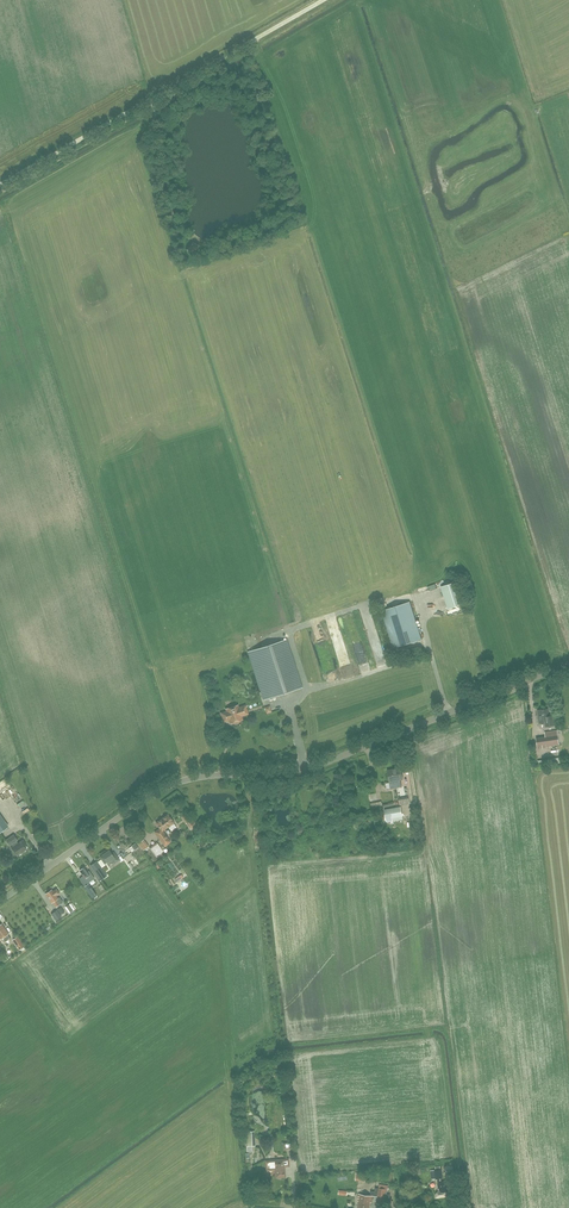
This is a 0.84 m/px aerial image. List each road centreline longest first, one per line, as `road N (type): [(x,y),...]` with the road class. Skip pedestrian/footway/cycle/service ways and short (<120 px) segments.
road 1 (unclassified): [(0,901),(167,786),(320,764),(568,664)]
road 2 (unclassified): [(0,185),(323,0)]
road 3 (track): [(149,100),(151,135),(185,236)]

